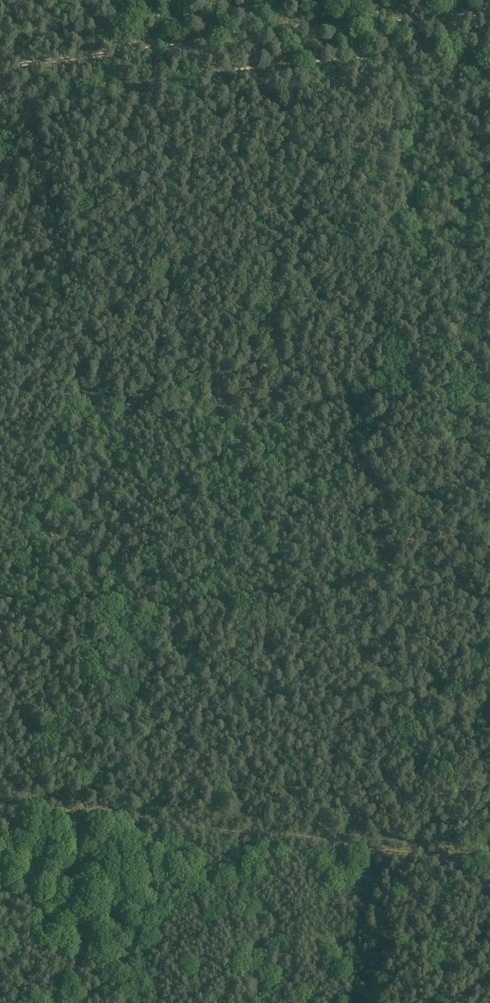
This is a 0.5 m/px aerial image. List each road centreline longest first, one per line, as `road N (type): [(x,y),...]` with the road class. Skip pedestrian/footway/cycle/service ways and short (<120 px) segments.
road 1 (track): [(489,864),(0,809)]
road 2 (track): [(0,66),(489,13)]

